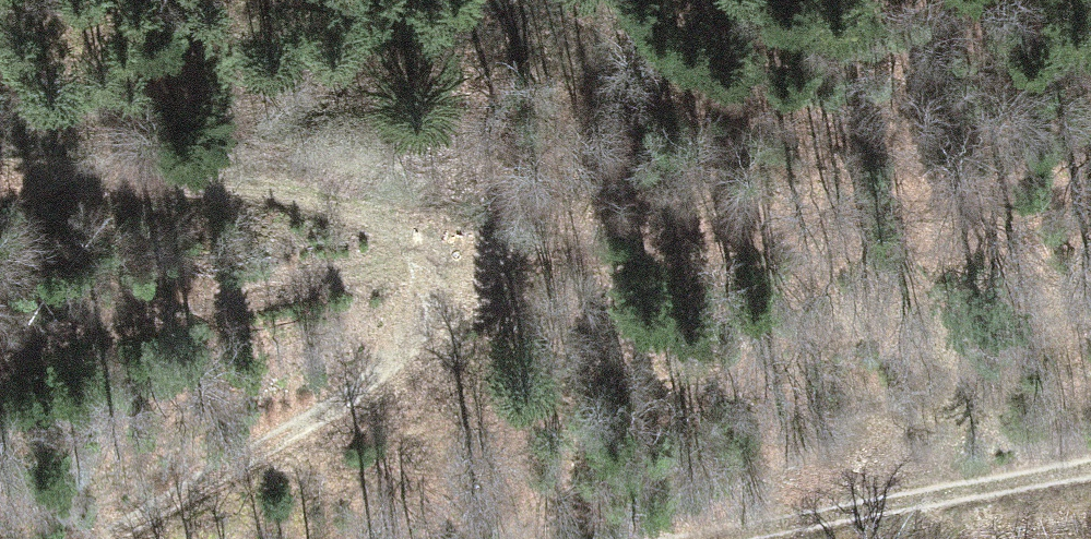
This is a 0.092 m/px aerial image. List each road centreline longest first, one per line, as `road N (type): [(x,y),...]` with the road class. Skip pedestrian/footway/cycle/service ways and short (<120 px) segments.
road 1 (track): [(431,259),(878,199),(1090,195)]
road 2 (track): [(0,162),(281,173),(364,190),(400,211),(431,259)]
road 3 (track): [(431,259),(437,290),(427,321),(406,355),(363,396),(101,538)]
road 4 (track): [(0,343),(431,259)]
road 5 (track): [(692,538),(1090,476)]

